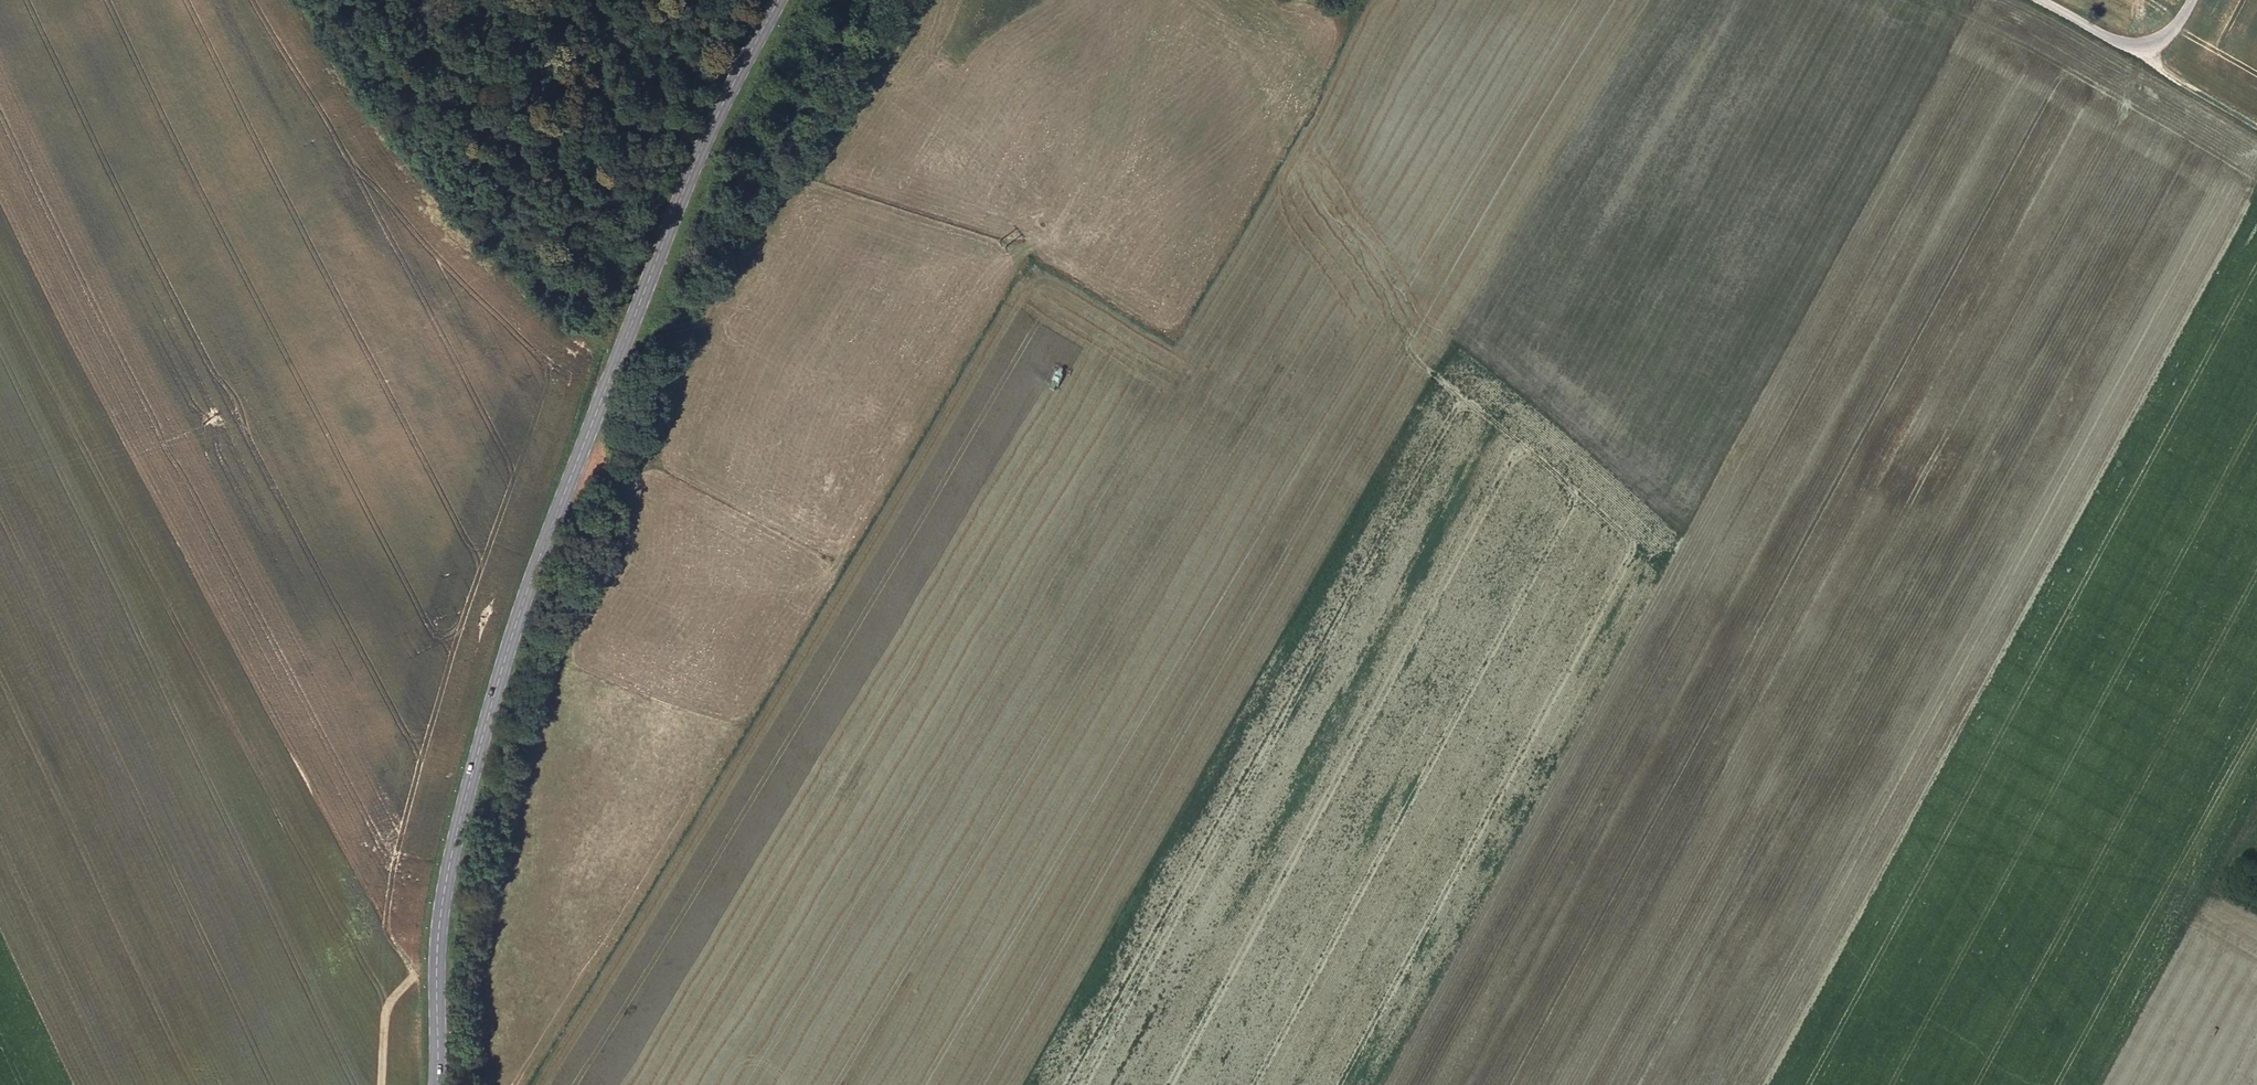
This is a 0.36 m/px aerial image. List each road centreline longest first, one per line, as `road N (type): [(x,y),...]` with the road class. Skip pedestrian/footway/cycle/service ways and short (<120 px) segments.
road 1 (secondary): [(435,1084),(439,901),(522,607),(553,513),(768,0)]
road 2 (tertiary): [(2192,0),(2153,42),(2109,38),(2039,0)]
road 3 (track): [(2129,39),(2256,121)]

